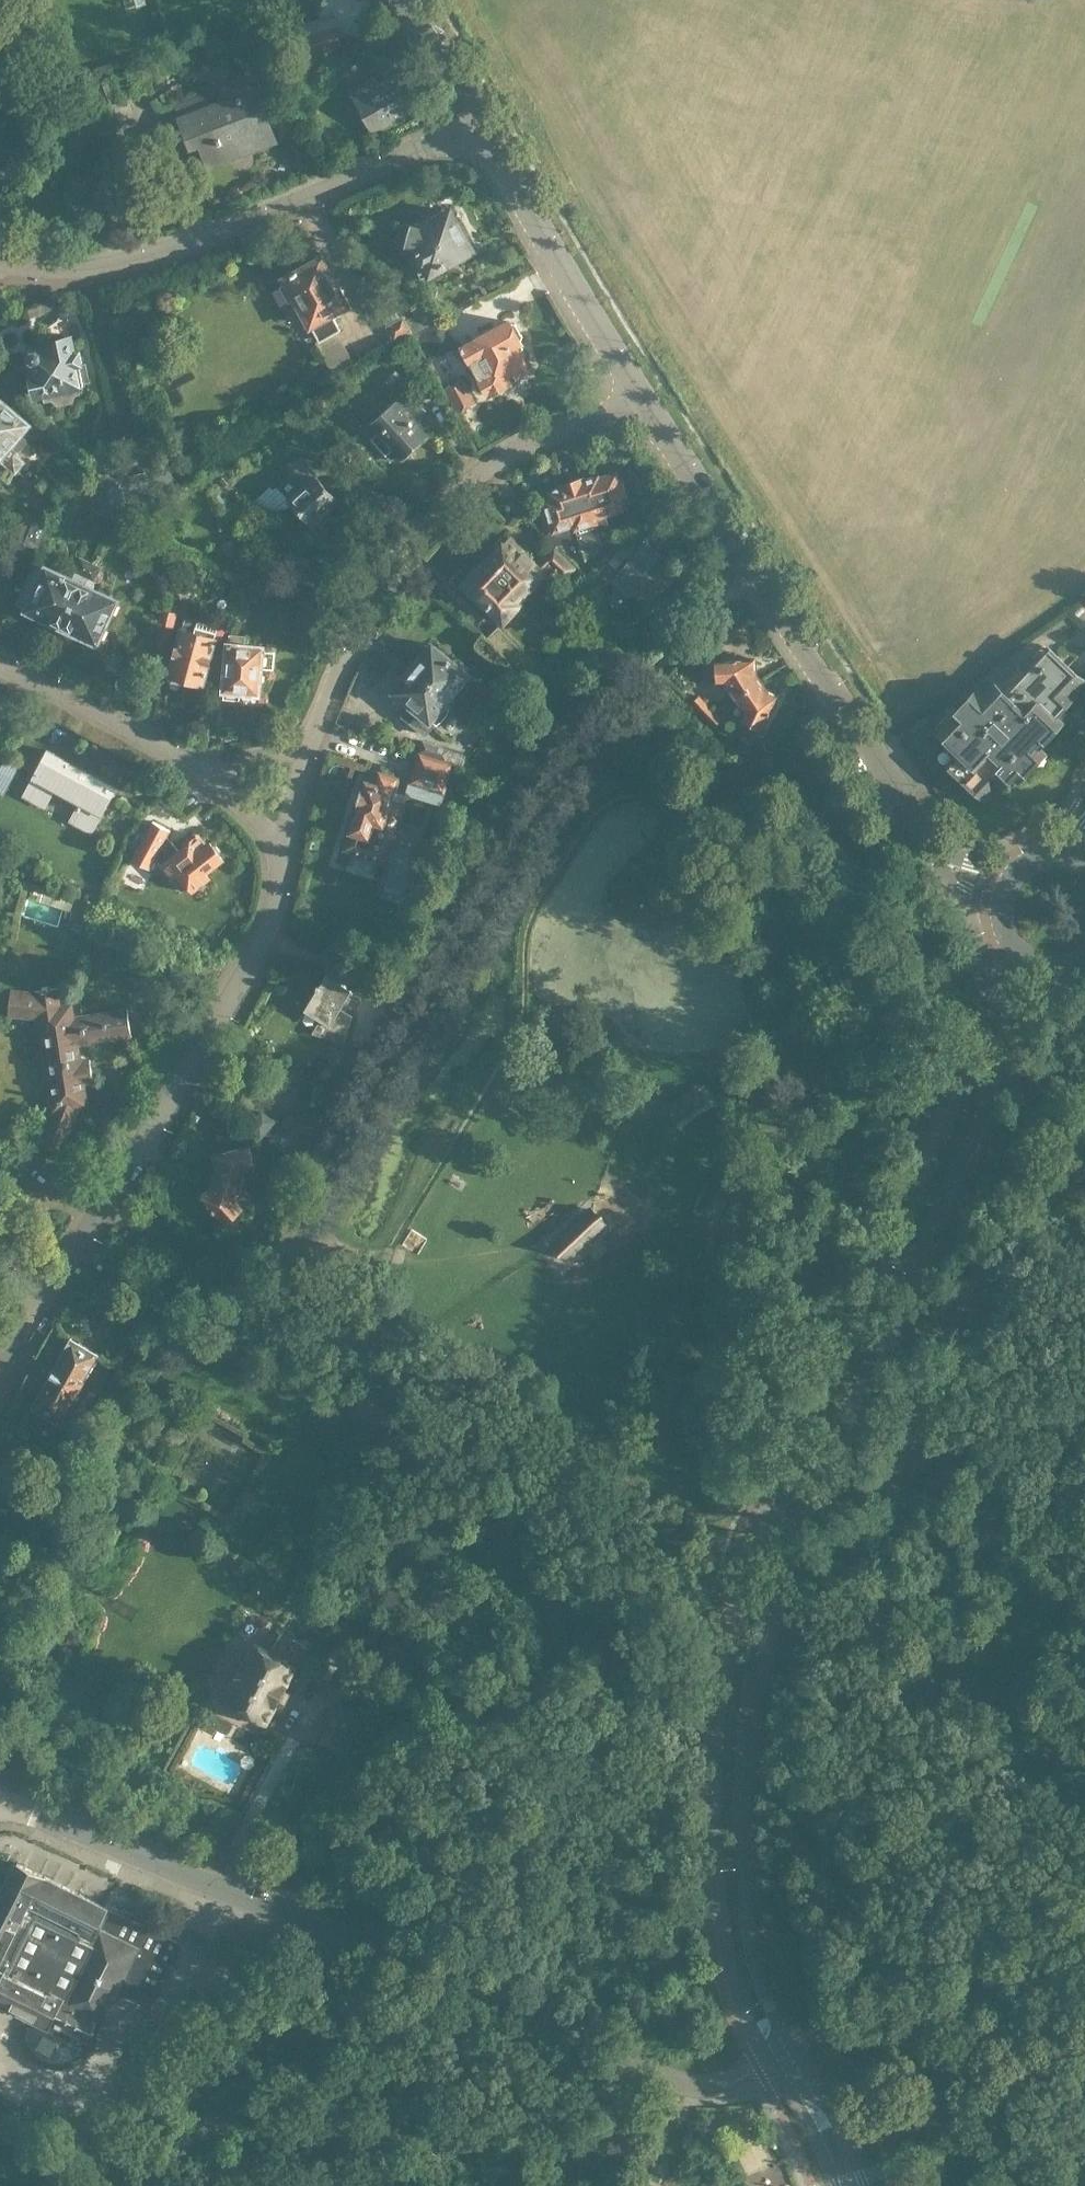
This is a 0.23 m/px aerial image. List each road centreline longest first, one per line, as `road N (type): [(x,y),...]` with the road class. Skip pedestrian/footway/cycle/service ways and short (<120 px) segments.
road 1 (tertiary): [(1016,950),(750,1580),(722,1689),(714,1792),(727,1951),(743,2012),(770,2059)]
road 2 (tertiary): [(792,2047),(754,1966),(740,1863),(741,1758),(761,1625),(859,1375),(1048,969)]
road 3 (residential): [(770,2059),(716,2087),(659,2078),(444,1973),(0,1803)]
road 4 (residential): [(1011,882),(970,877),(934,853),(639,394)]
road 5 (residential): [(37,1309),(257,954),(285,842)]
road 6 (residential): [(312,738),(386,577),(461,488),(503,458),(639,394)]
road 7 (residential): [(12,270),(126,257),(476,130)]
road 8 (residential): [(639,394),(476,130)]
road 9 (residential): [(210,770),(0,668)]
road 10 (tertiary): [(865,2185),(842,2128),(792,2047)]
road 11 (residential): [(476,130),(407,0)]
road 12 (tertiary): [(770,2059),(834,2185)]

